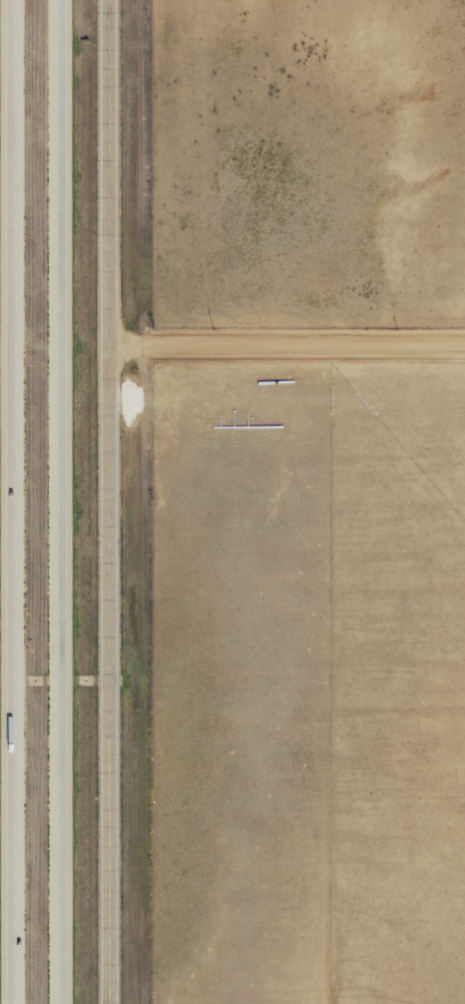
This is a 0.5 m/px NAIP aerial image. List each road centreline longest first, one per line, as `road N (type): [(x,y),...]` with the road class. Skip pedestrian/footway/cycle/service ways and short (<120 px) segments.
road 1 (tertiary): [(121,1003),(118,0)]
road 2 (motorway): [(22,0),(24,1003)]
road 3 (motorway): [(72,1003),(70,0)]
road 4 (residential): [(118,353),(464,352)]

